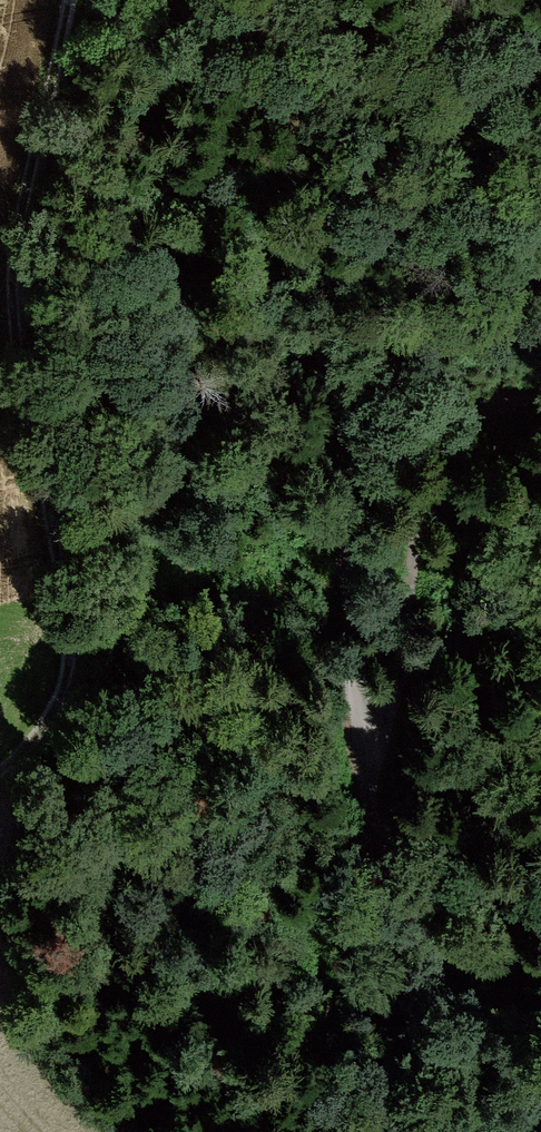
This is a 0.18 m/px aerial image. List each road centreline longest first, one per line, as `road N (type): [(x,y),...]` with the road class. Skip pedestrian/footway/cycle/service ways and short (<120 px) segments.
road 1 (unclassified): [(540,262),(415,338),(376,375),(357,414),(347,465),(350,671),(396,946),(418,1016),(478,1131)]
road 2 (track): [(73,0),(10,270),(10,346),(56,661),(45,713),(0,770)]

